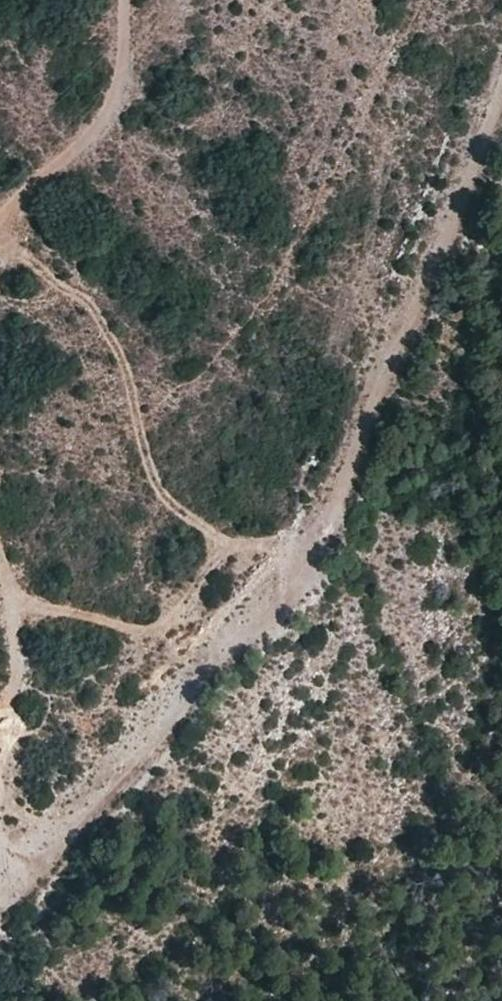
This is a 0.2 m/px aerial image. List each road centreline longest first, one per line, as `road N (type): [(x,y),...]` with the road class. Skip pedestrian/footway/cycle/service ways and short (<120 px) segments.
road 1 (track): [(501,88),(306,565),(47,855),(0,823)]
road 2 (track): [(0,230),(109,328),(156,482),(233,543)]
road 3 (track): [(123,0),(108,120),(36,180),(0,222)]
road 4 (track): [(13,600),(138,631),(233,543)]
road 5 (track): [(0,569),(13,600),(0,750)]

